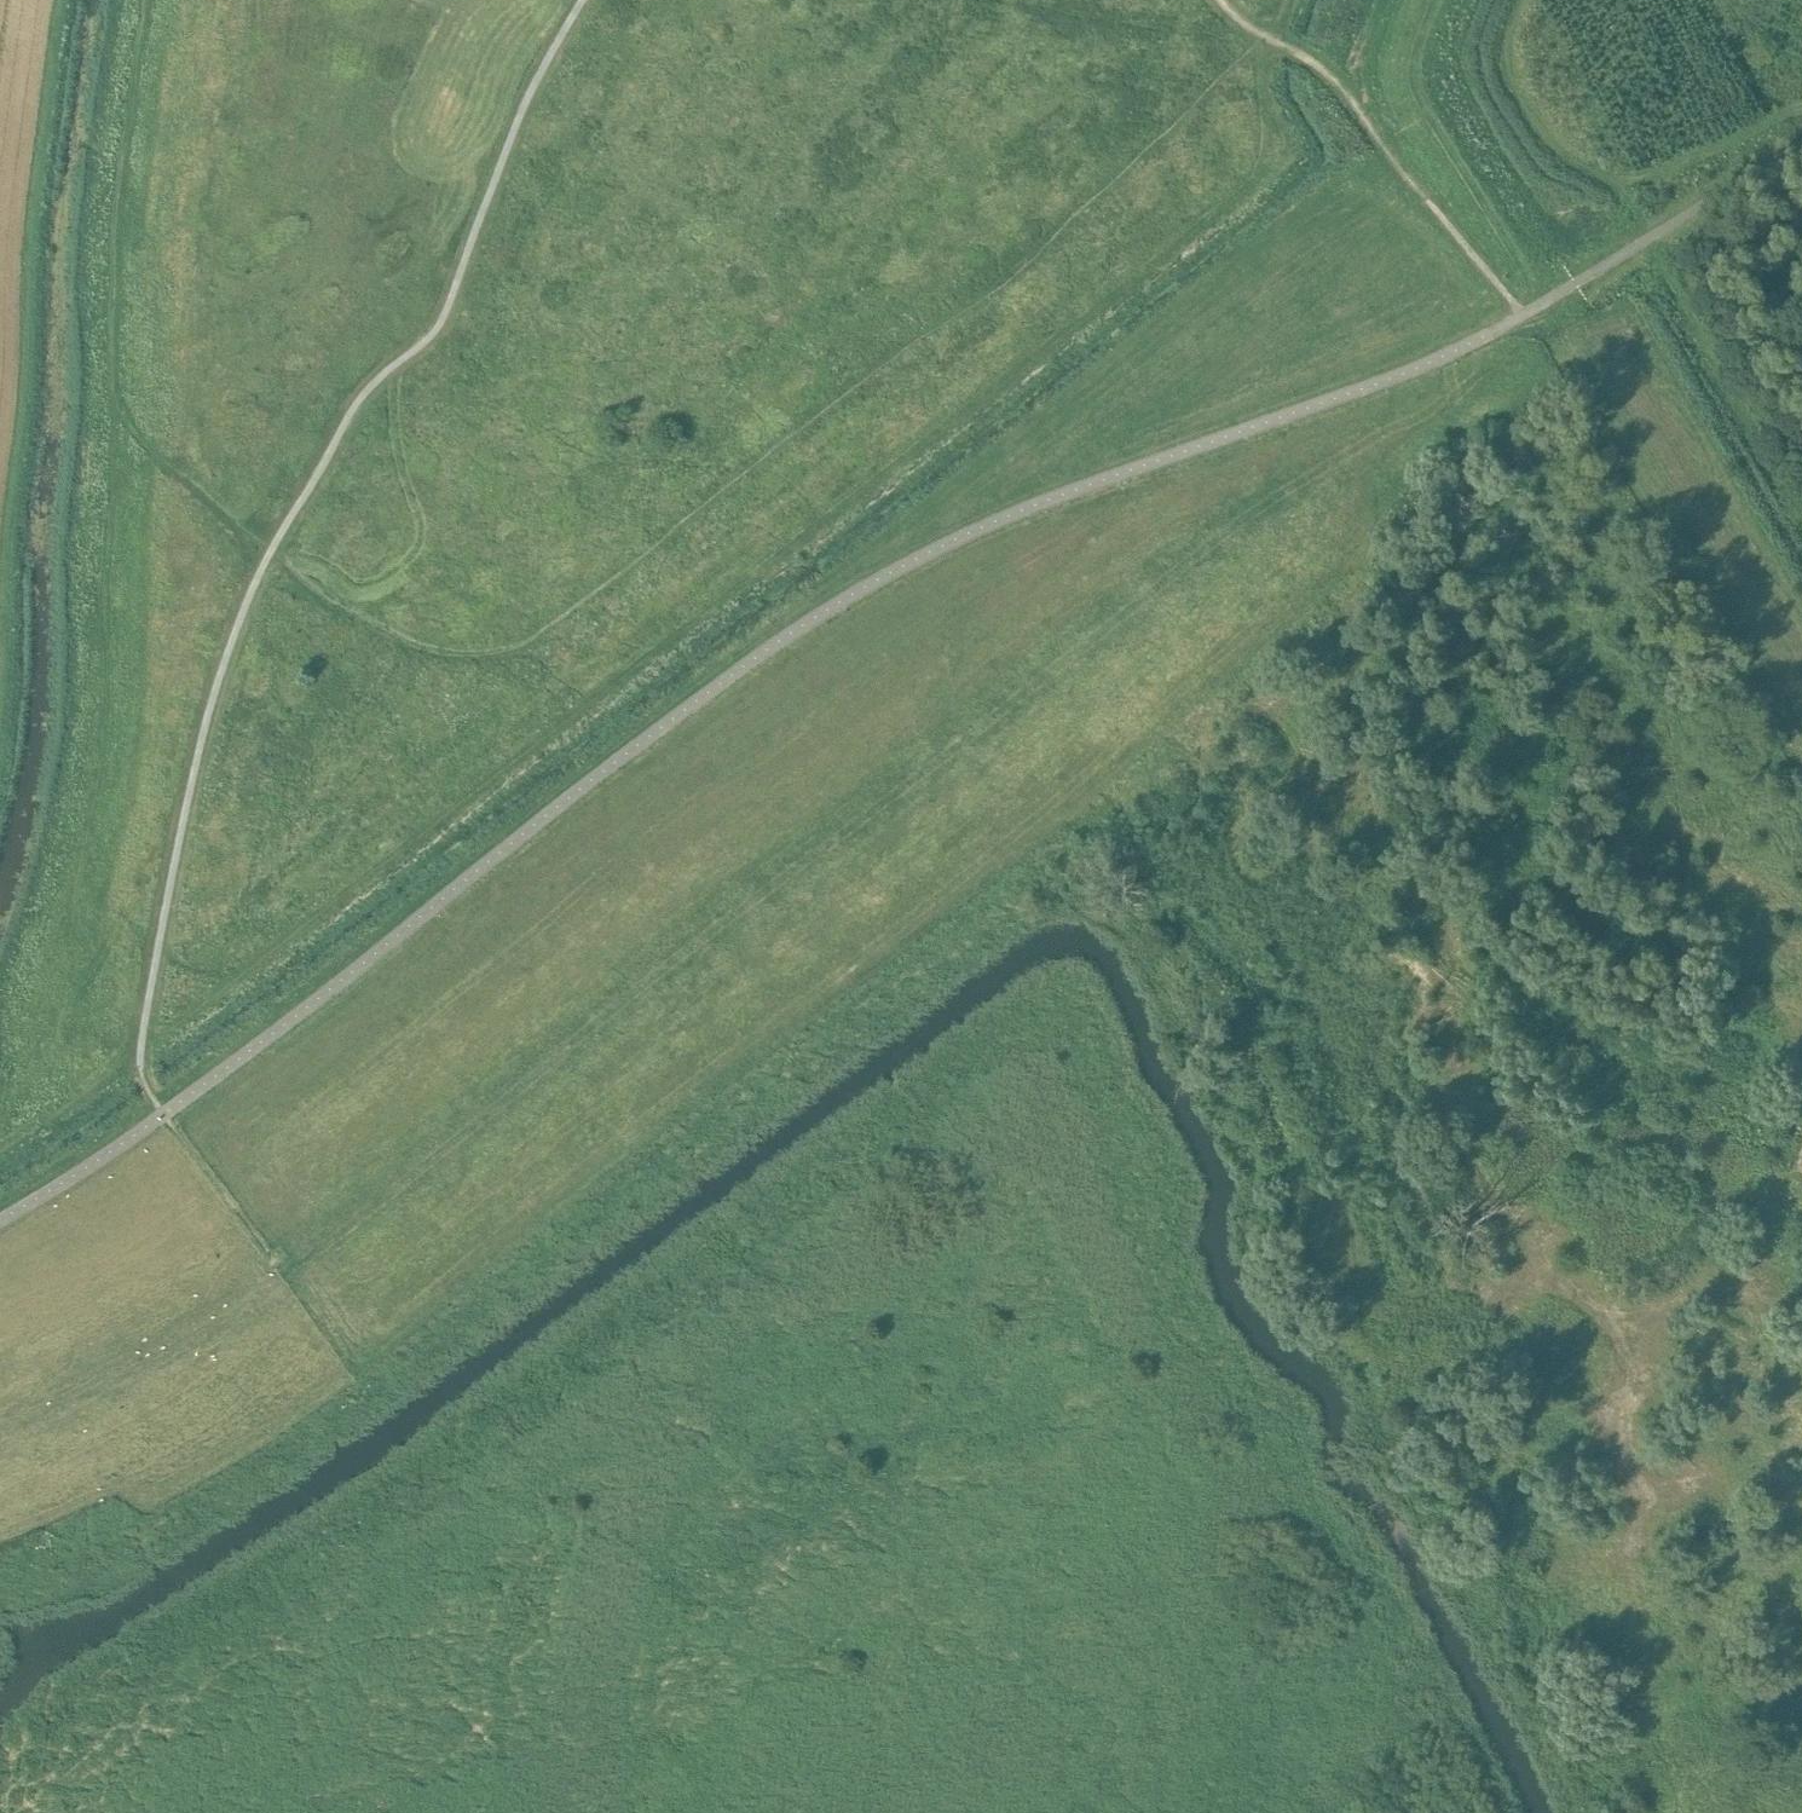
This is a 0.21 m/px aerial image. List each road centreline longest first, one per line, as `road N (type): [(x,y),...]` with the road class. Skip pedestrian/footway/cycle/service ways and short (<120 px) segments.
road 1 (track): [(1421,0),(1397,74),(1489,210),(1558,292)]

